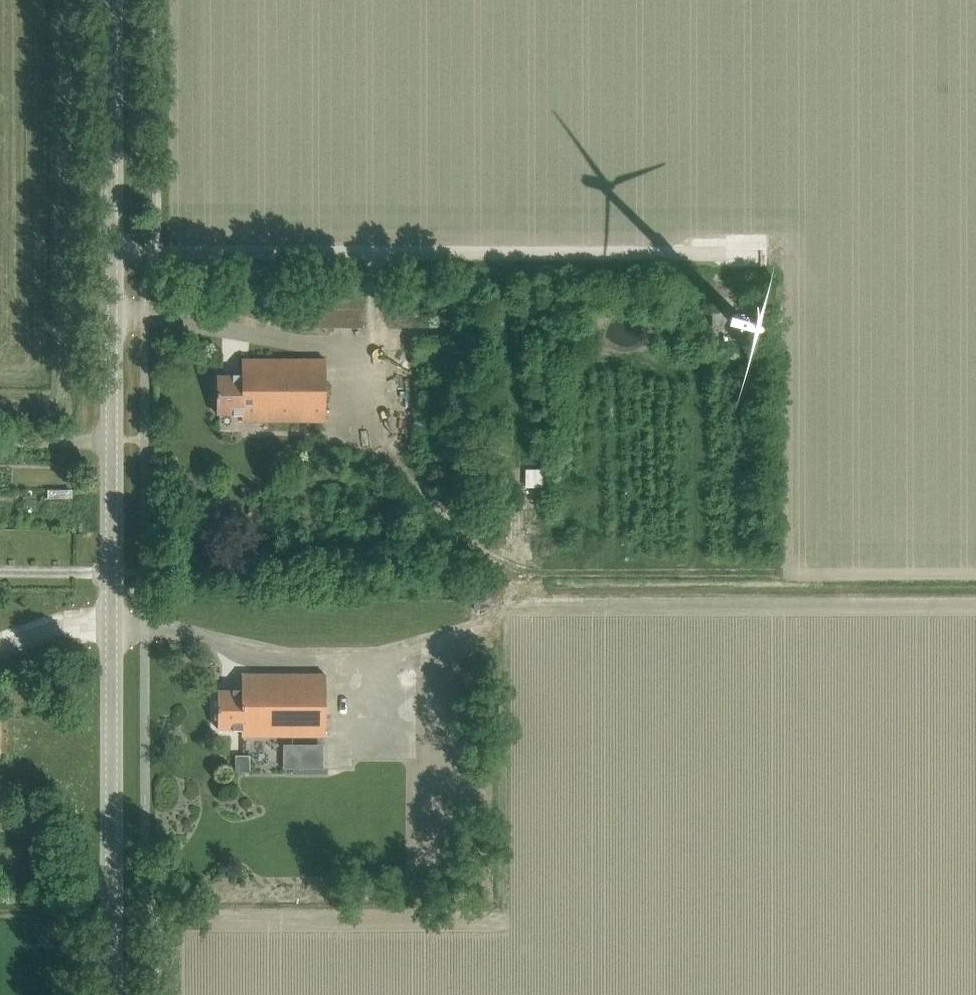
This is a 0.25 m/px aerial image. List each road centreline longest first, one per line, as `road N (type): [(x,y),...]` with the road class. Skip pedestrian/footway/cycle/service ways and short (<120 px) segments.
road 1 (unclassified): [(111,994),(112,0)]

